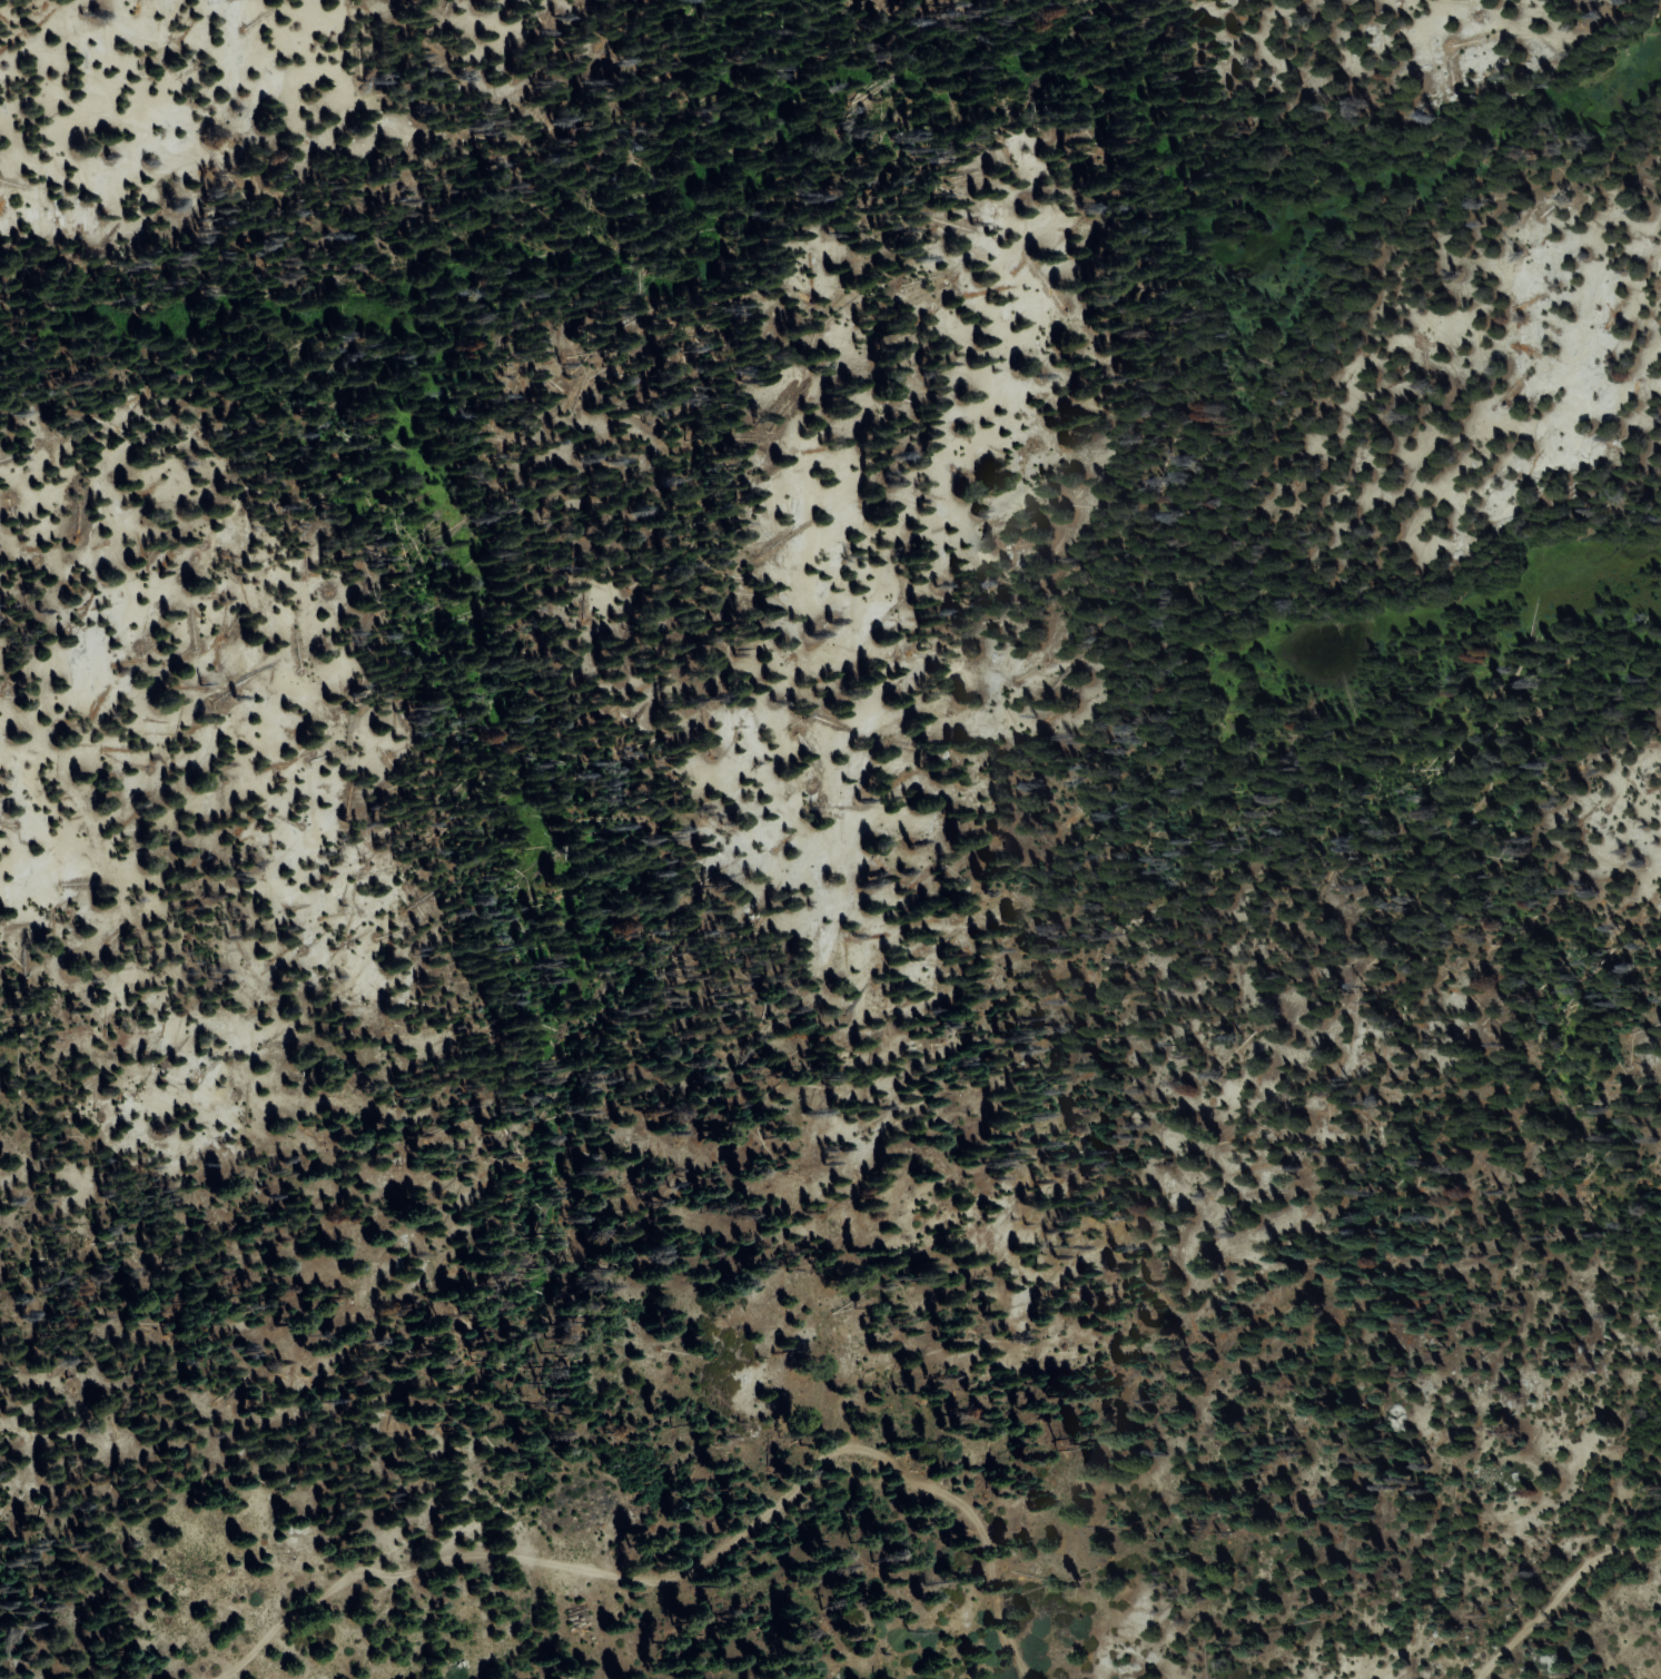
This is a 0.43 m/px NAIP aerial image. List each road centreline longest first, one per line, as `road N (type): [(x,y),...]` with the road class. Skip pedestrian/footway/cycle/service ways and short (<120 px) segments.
road 1 (track): [(1043,1678),(1014,1661),(991,1624),(973,1541),(951,1500),(894,1446),(853,1438),(819,1451),(757,1495),(703,1550),(666,1571),(479,1568),(310,1607),(275,1624),(221,1678)]
road 2 (track): [(1660,1543),(1561,1589),(1478,1678)]

